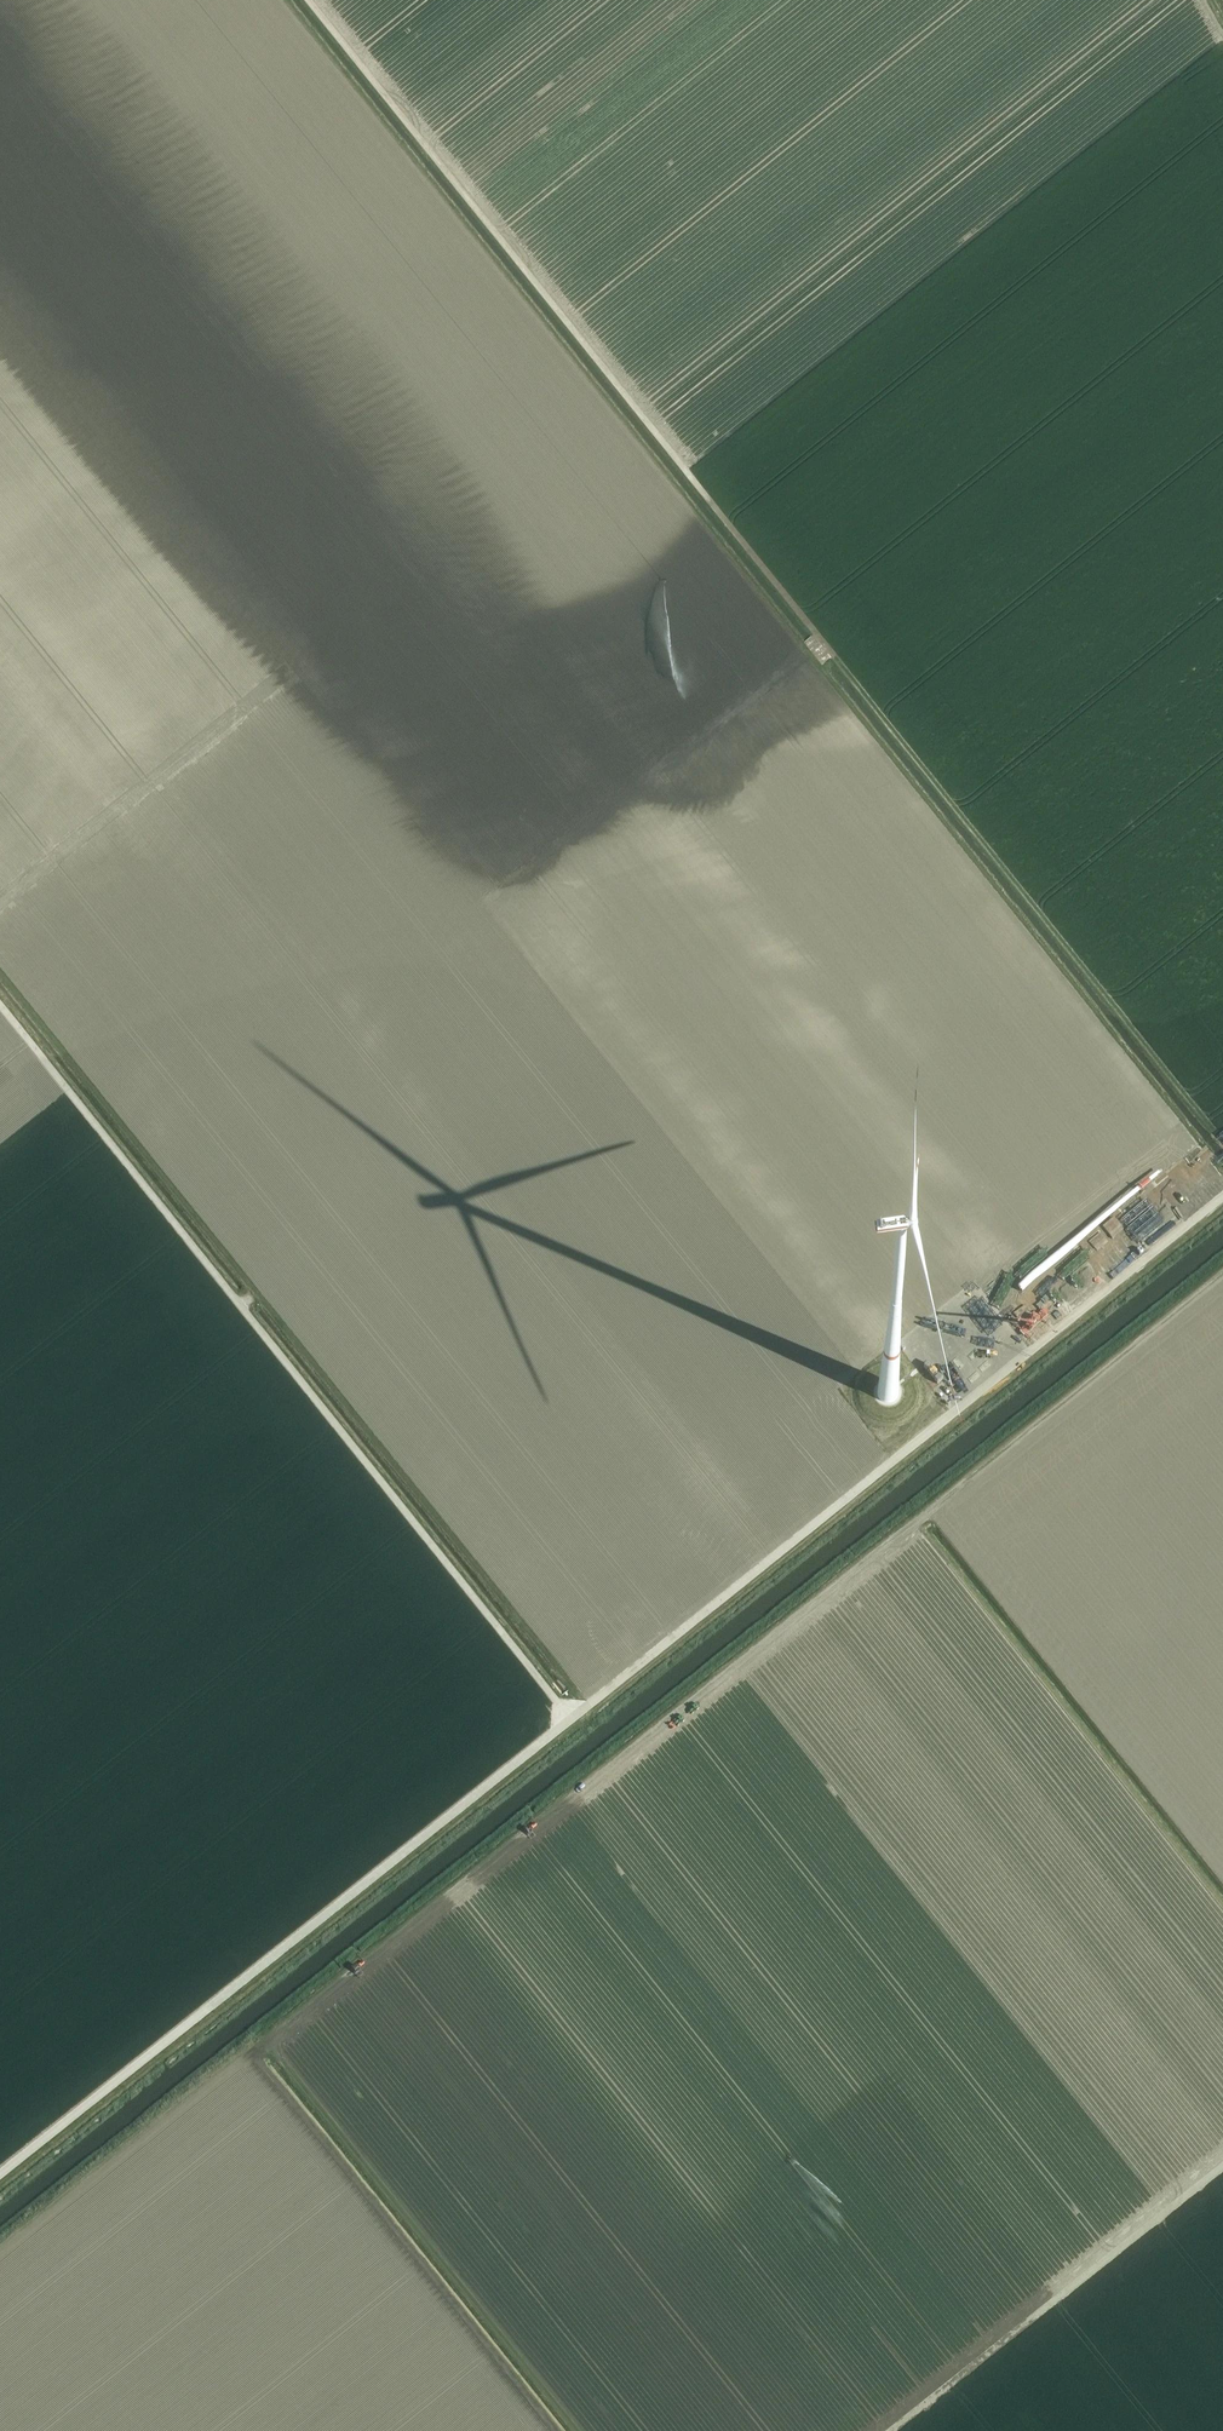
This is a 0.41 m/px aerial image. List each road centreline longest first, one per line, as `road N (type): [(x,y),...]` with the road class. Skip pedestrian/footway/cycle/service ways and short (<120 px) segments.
road 1 (track): [(310,0),(1222,1140)]
road 2 (track): [(0,993),(572,1718)]

